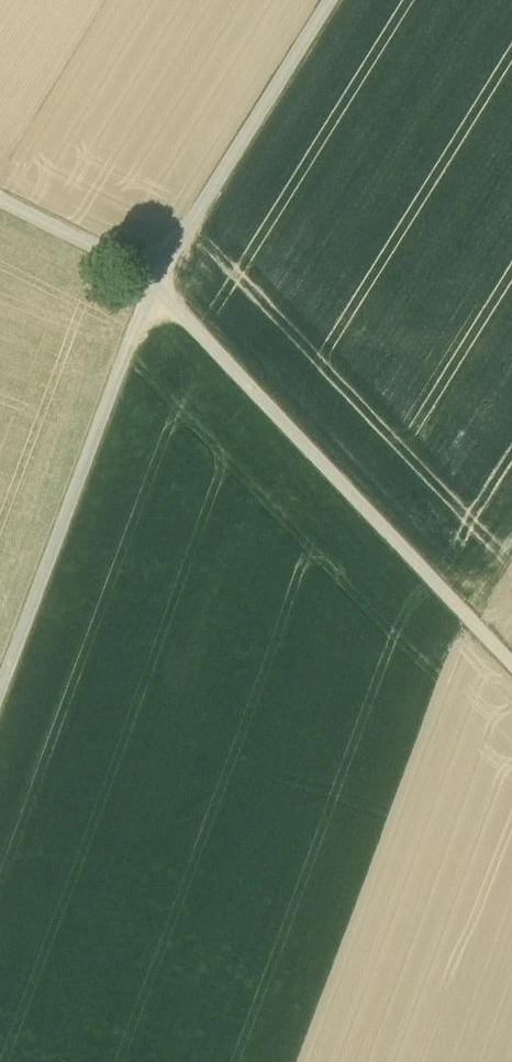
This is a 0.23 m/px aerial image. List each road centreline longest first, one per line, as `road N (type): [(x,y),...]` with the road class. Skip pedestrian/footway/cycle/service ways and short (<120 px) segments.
road 1 (track): [(155,280),(511,659)]
road 2 (track): [(0,690),(155,280)]
road 3 (track): [(155,280),(348,0)]
road 4 (track): [(0,200),(155,280)]

